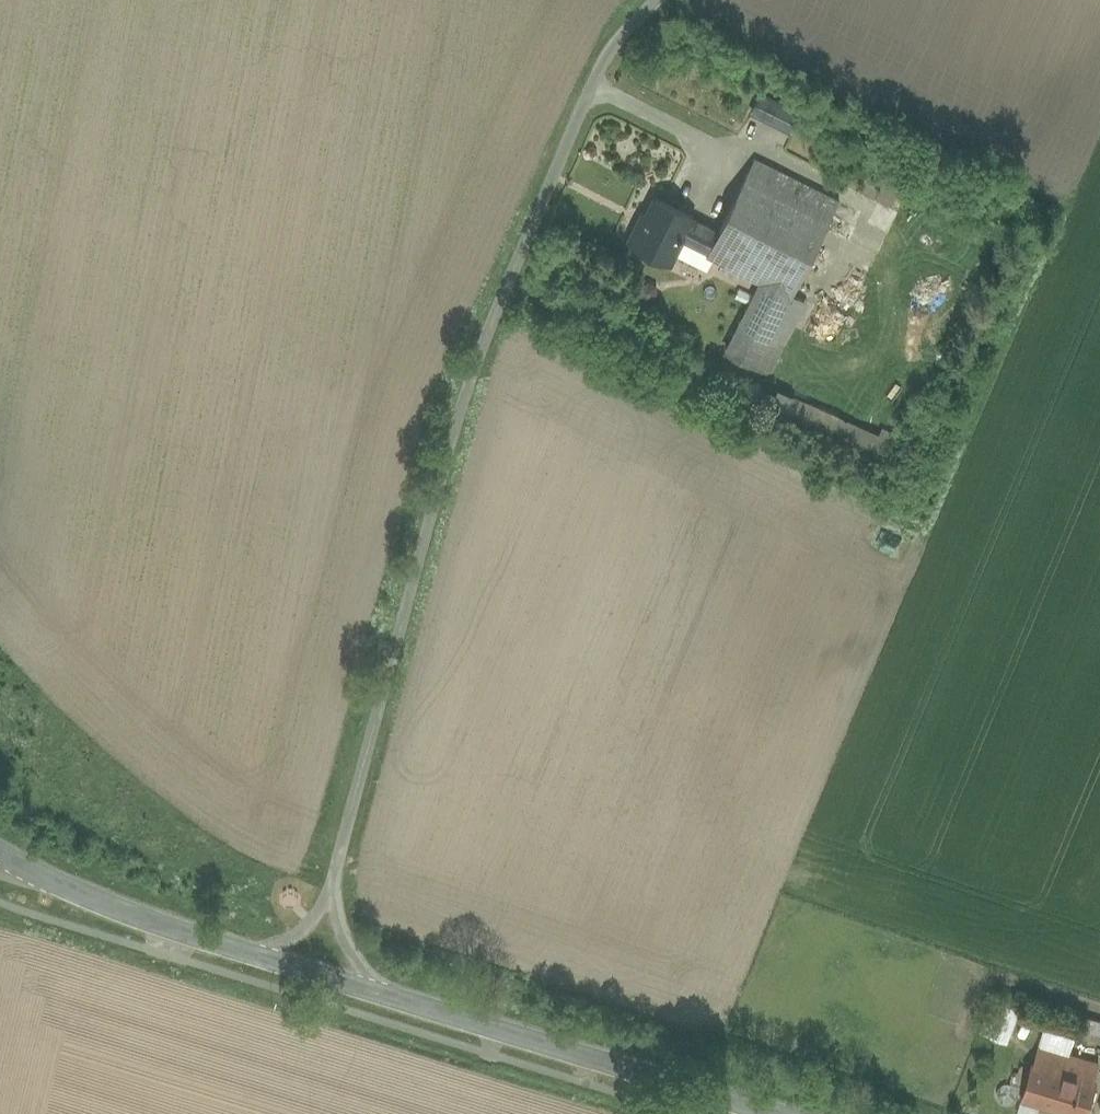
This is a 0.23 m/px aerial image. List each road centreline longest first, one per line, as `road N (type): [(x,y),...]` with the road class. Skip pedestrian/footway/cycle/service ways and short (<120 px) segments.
road 1 (tertiary): [(0,856),(142,919),(775,1113)]

